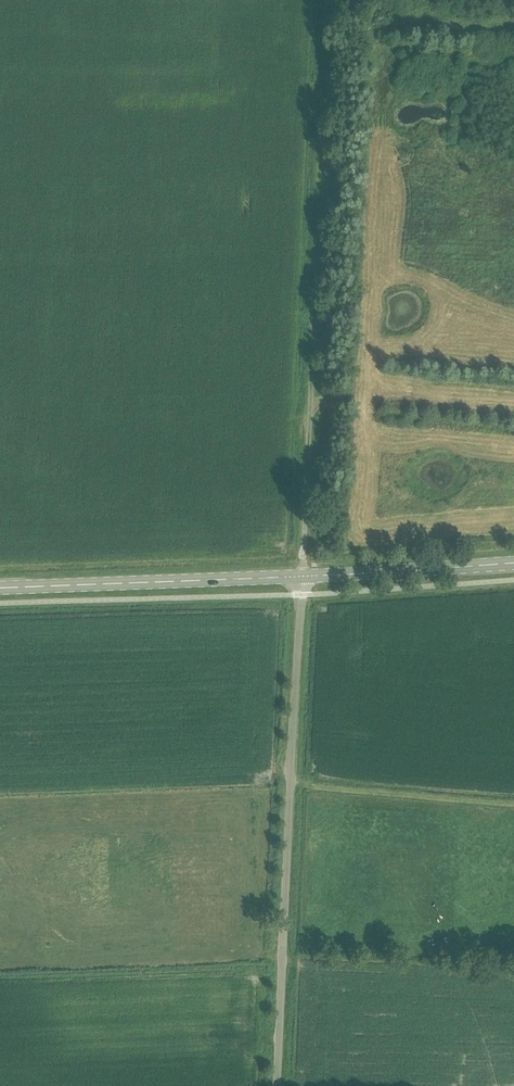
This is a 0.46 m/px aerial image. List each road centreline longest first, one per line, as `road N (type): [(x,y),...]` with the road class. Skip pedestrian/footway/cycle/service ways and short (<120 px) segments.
road 1 (track): [(303,577),(331,0)]
road 2 (unclassified): [(276,1085),(303,577)]
road 3 (tertiary): [(0,587),(303,577)]
road 4 (tertiary): [(303,577),(513,562)]

